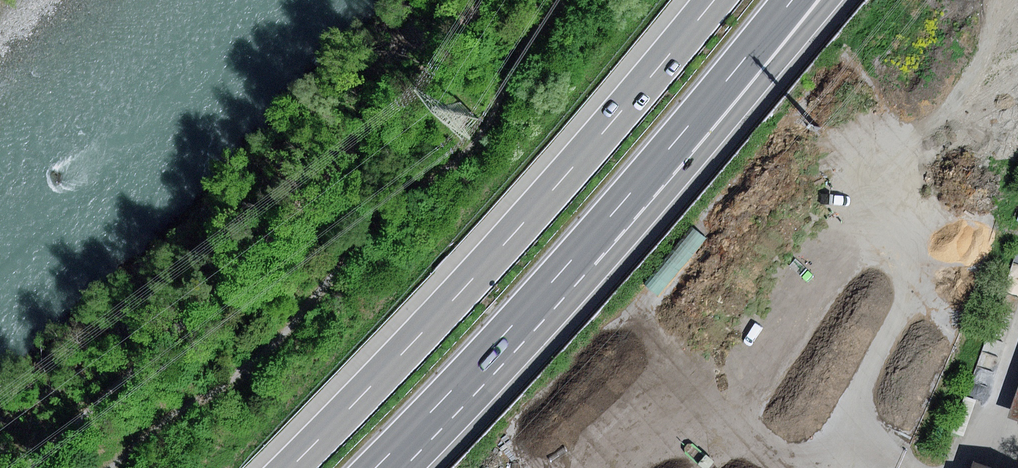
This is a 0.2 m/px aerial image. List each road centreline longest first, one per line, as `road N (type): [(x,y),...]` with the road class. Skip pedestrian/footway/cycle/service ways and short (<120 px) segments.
road 1 (track): [(26,467),(206,303),(485,0)]
road 2 (motorway): [(715,0),(500,251),(290,467)]
road 3 (motorway): [(535,301),(665,198),(831,0)]
road 4 (motorway): [(535,301),(790,0)]
road 5 (motorway): [(375,467),(535,301)]

